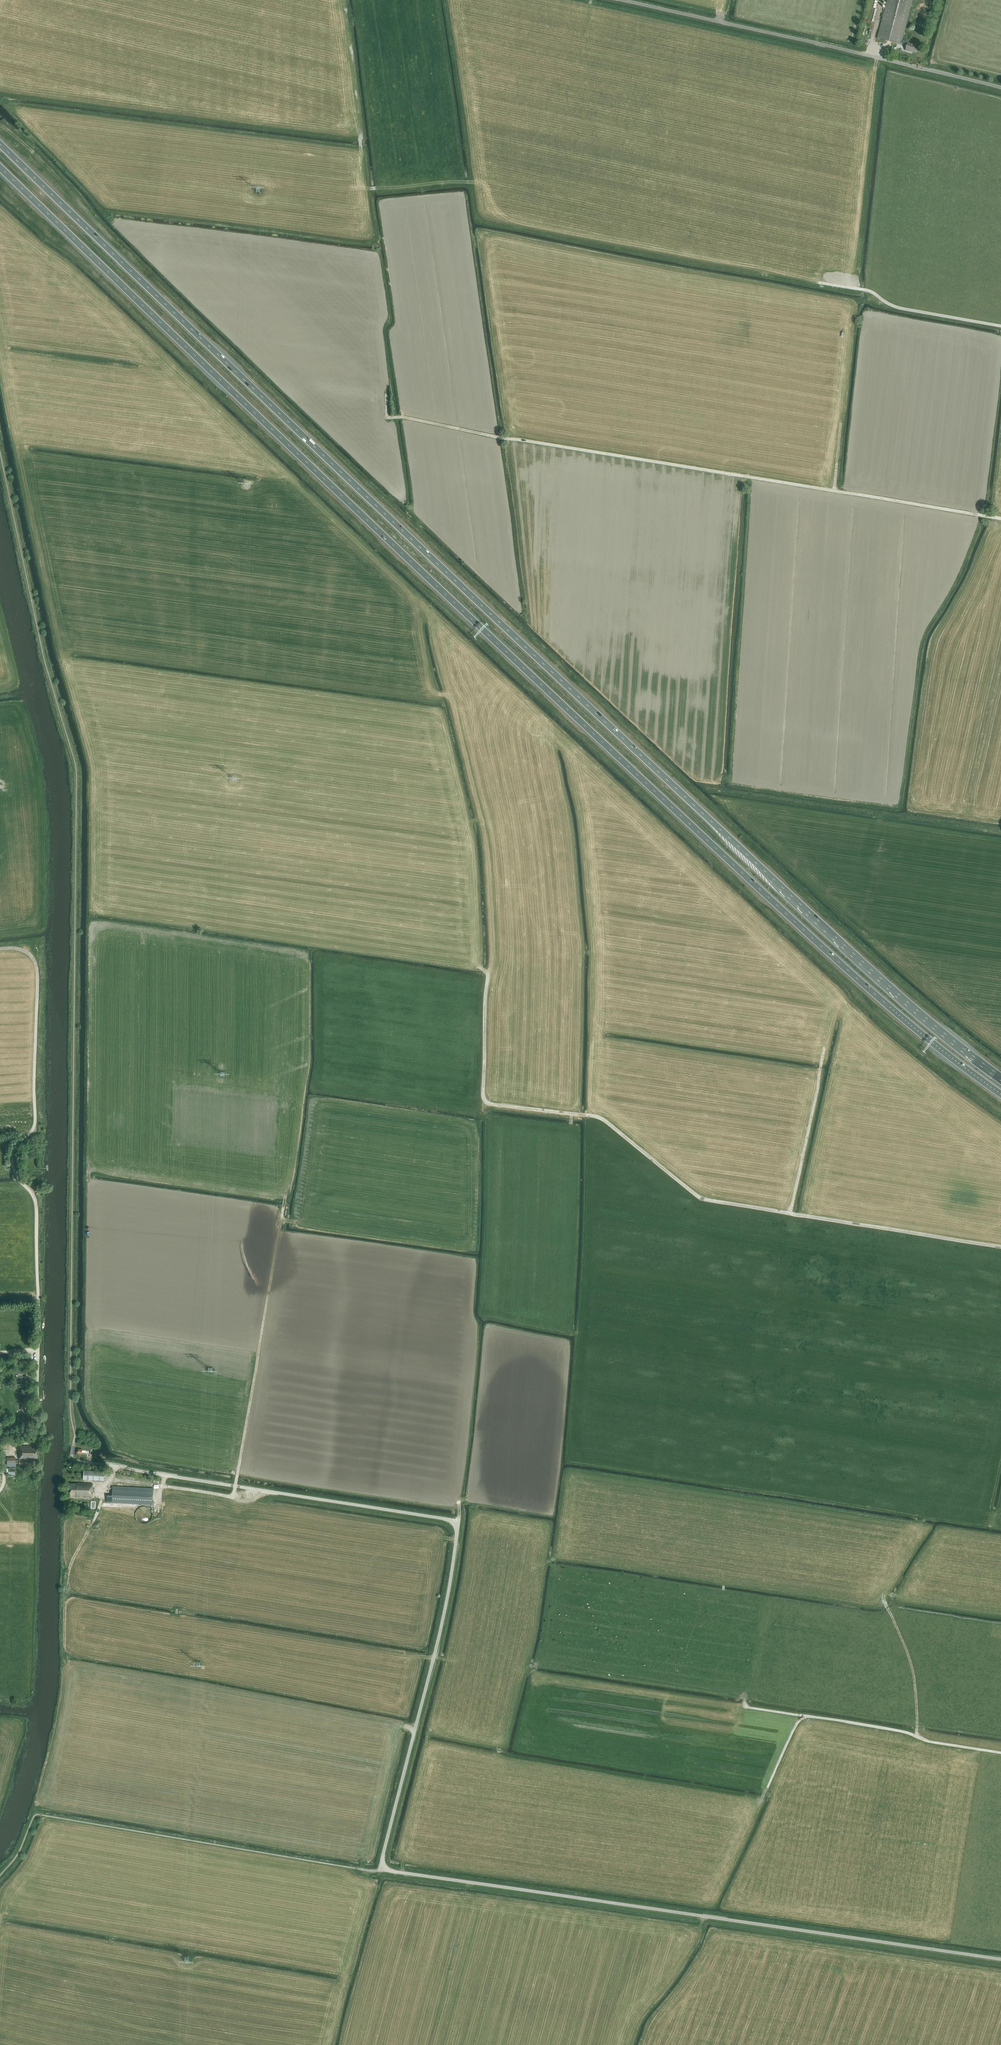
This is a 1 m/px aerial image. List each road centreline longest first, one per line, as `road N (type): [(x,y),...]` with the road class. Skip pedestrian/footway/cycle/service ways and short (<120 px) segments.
road 1 (trunk): [(1000,1078),(847,951),(0,144)]
road 2 (trunk): [(0,167),(836,960),(1000,1094)]
road 3 (unclassified): [(1000,1960),(379,1870),(459,1521),(116,1466)]
road 4 (track): [(479,967),(488,975),(487,1103),(599,1117),(701,1198),(1000,1247)]
road 5 (track): [(1000,518),(386,417),(386,395)]
road 6 (track): [(113,1479),(233,1497),(285,1198)]
road 7 (track): [(746,1697),(750,1708),(1000,1753)]
road 8 (track): [(819,283),(871,291),(901,308),(1000,326)]
road 9 (track): [(102,1498),(68,1571),(64,1663)]
road 10 (track): [(790,1213),(824,1047)]
road 11 (track): [(885,1605),(913,1672),(919,1737)]

